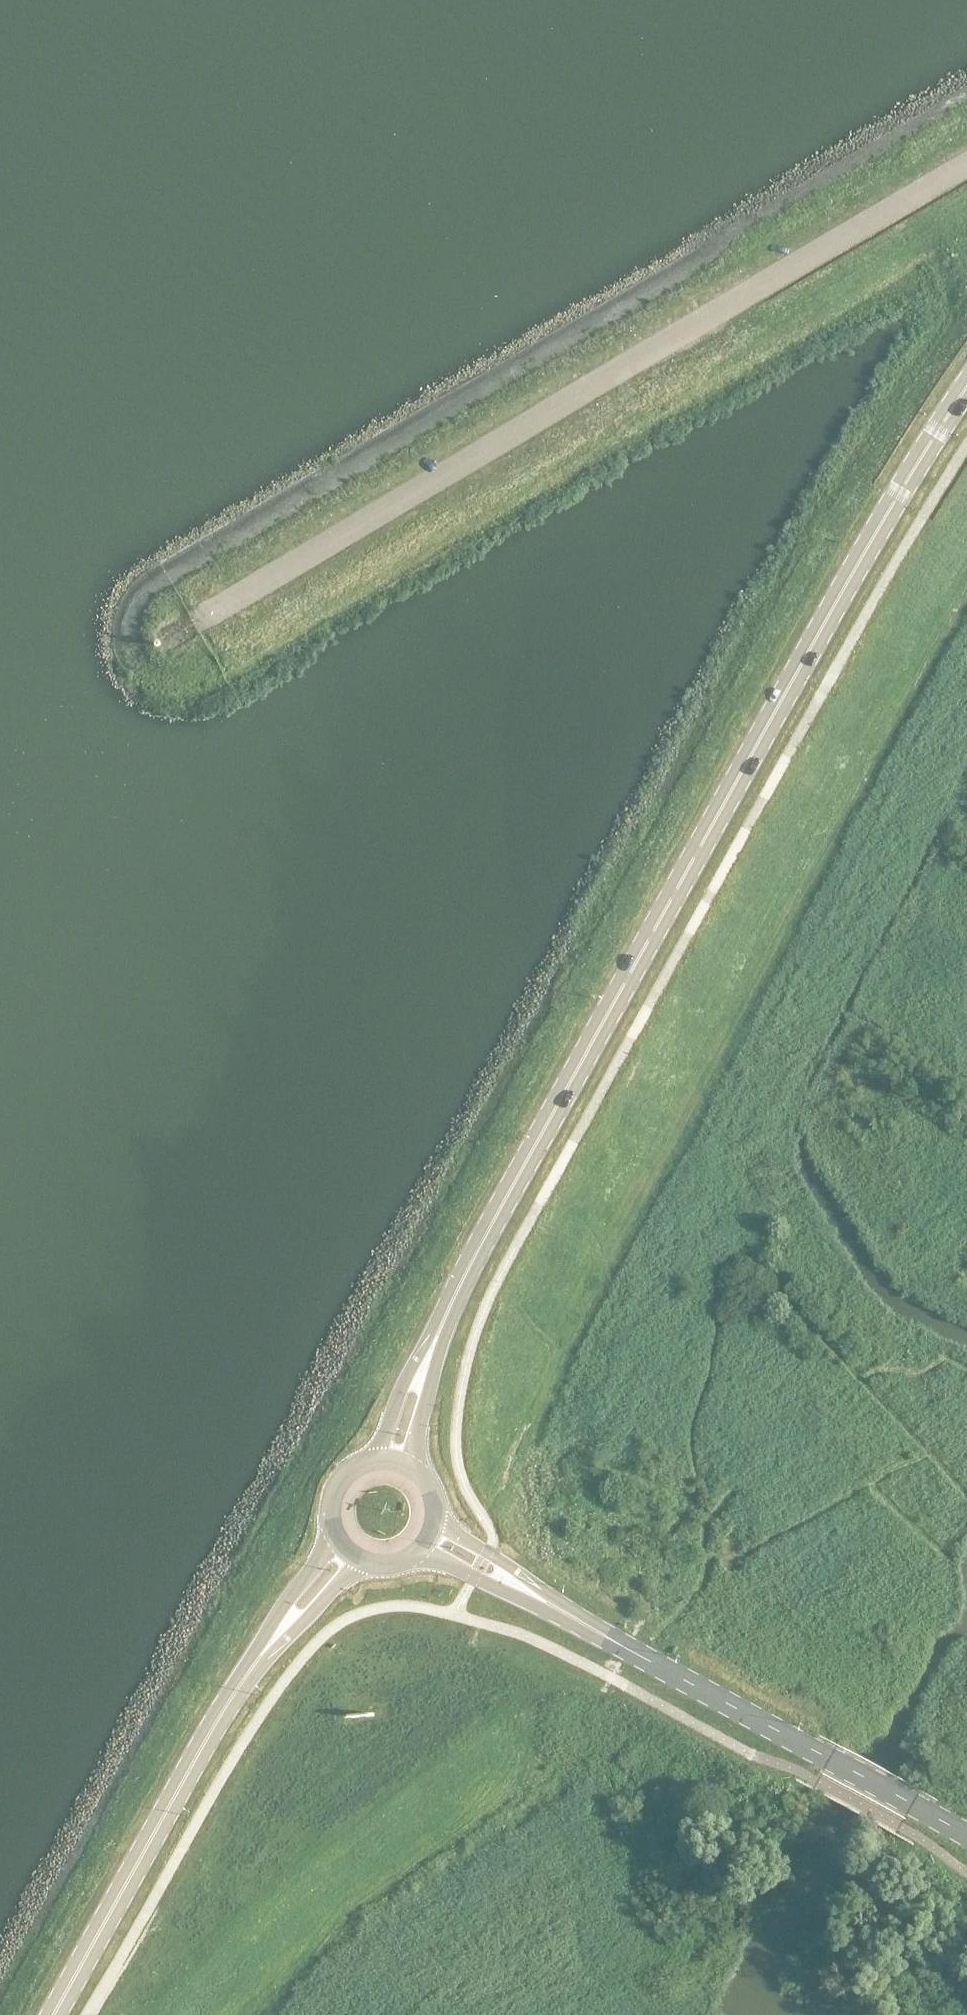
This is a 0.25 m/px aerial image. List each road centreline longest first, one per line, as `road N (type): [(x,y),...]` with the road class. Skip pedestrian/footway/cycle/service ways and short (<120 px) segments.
road 1 (secondary): [(429,1359),(467,1267),(966,388)]
road 2 (secondary): [(550,1606),(966,1834)]
road 3 (secondary): [(54,2014),(233,1691),(279,1633)]
road 4 (secondary): [(408,1561),(450,1565),(550,1606)]
road 5 (secondary): [(550,1606),(436,1518)]
road 6 (secondary): [(429,1359),(401,1397),(383,1454),(369,1465)]

